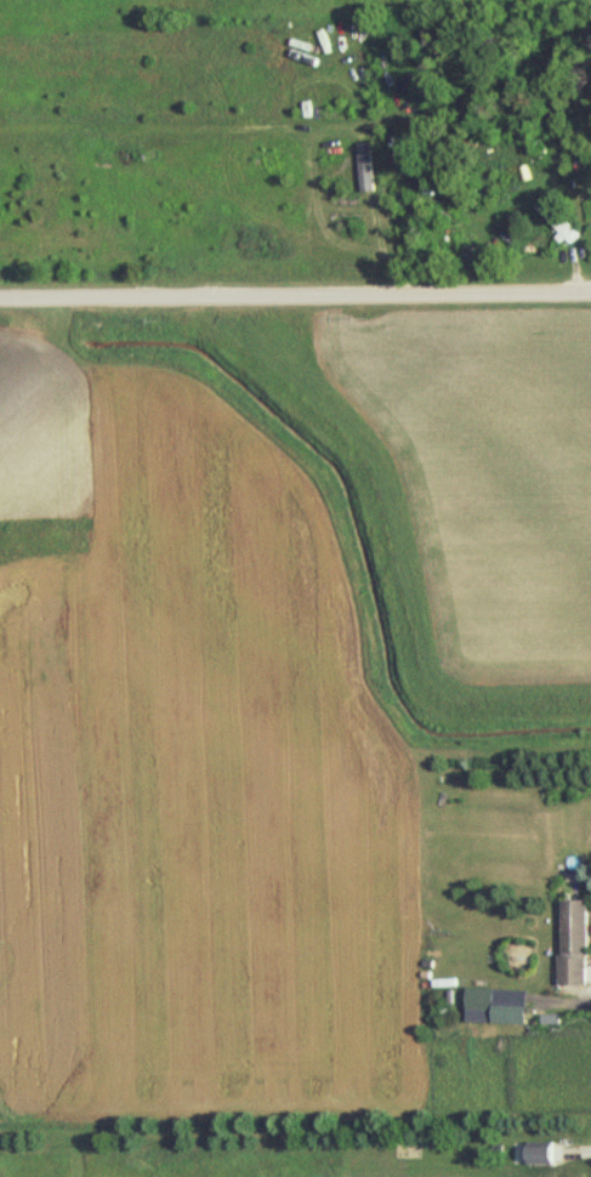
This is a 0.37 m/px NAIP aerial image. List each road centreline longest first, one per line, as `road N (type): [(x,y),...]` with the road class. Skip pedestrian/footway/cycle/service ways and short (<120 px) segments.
road 1 (residential): [(0,297),(590,291)]

